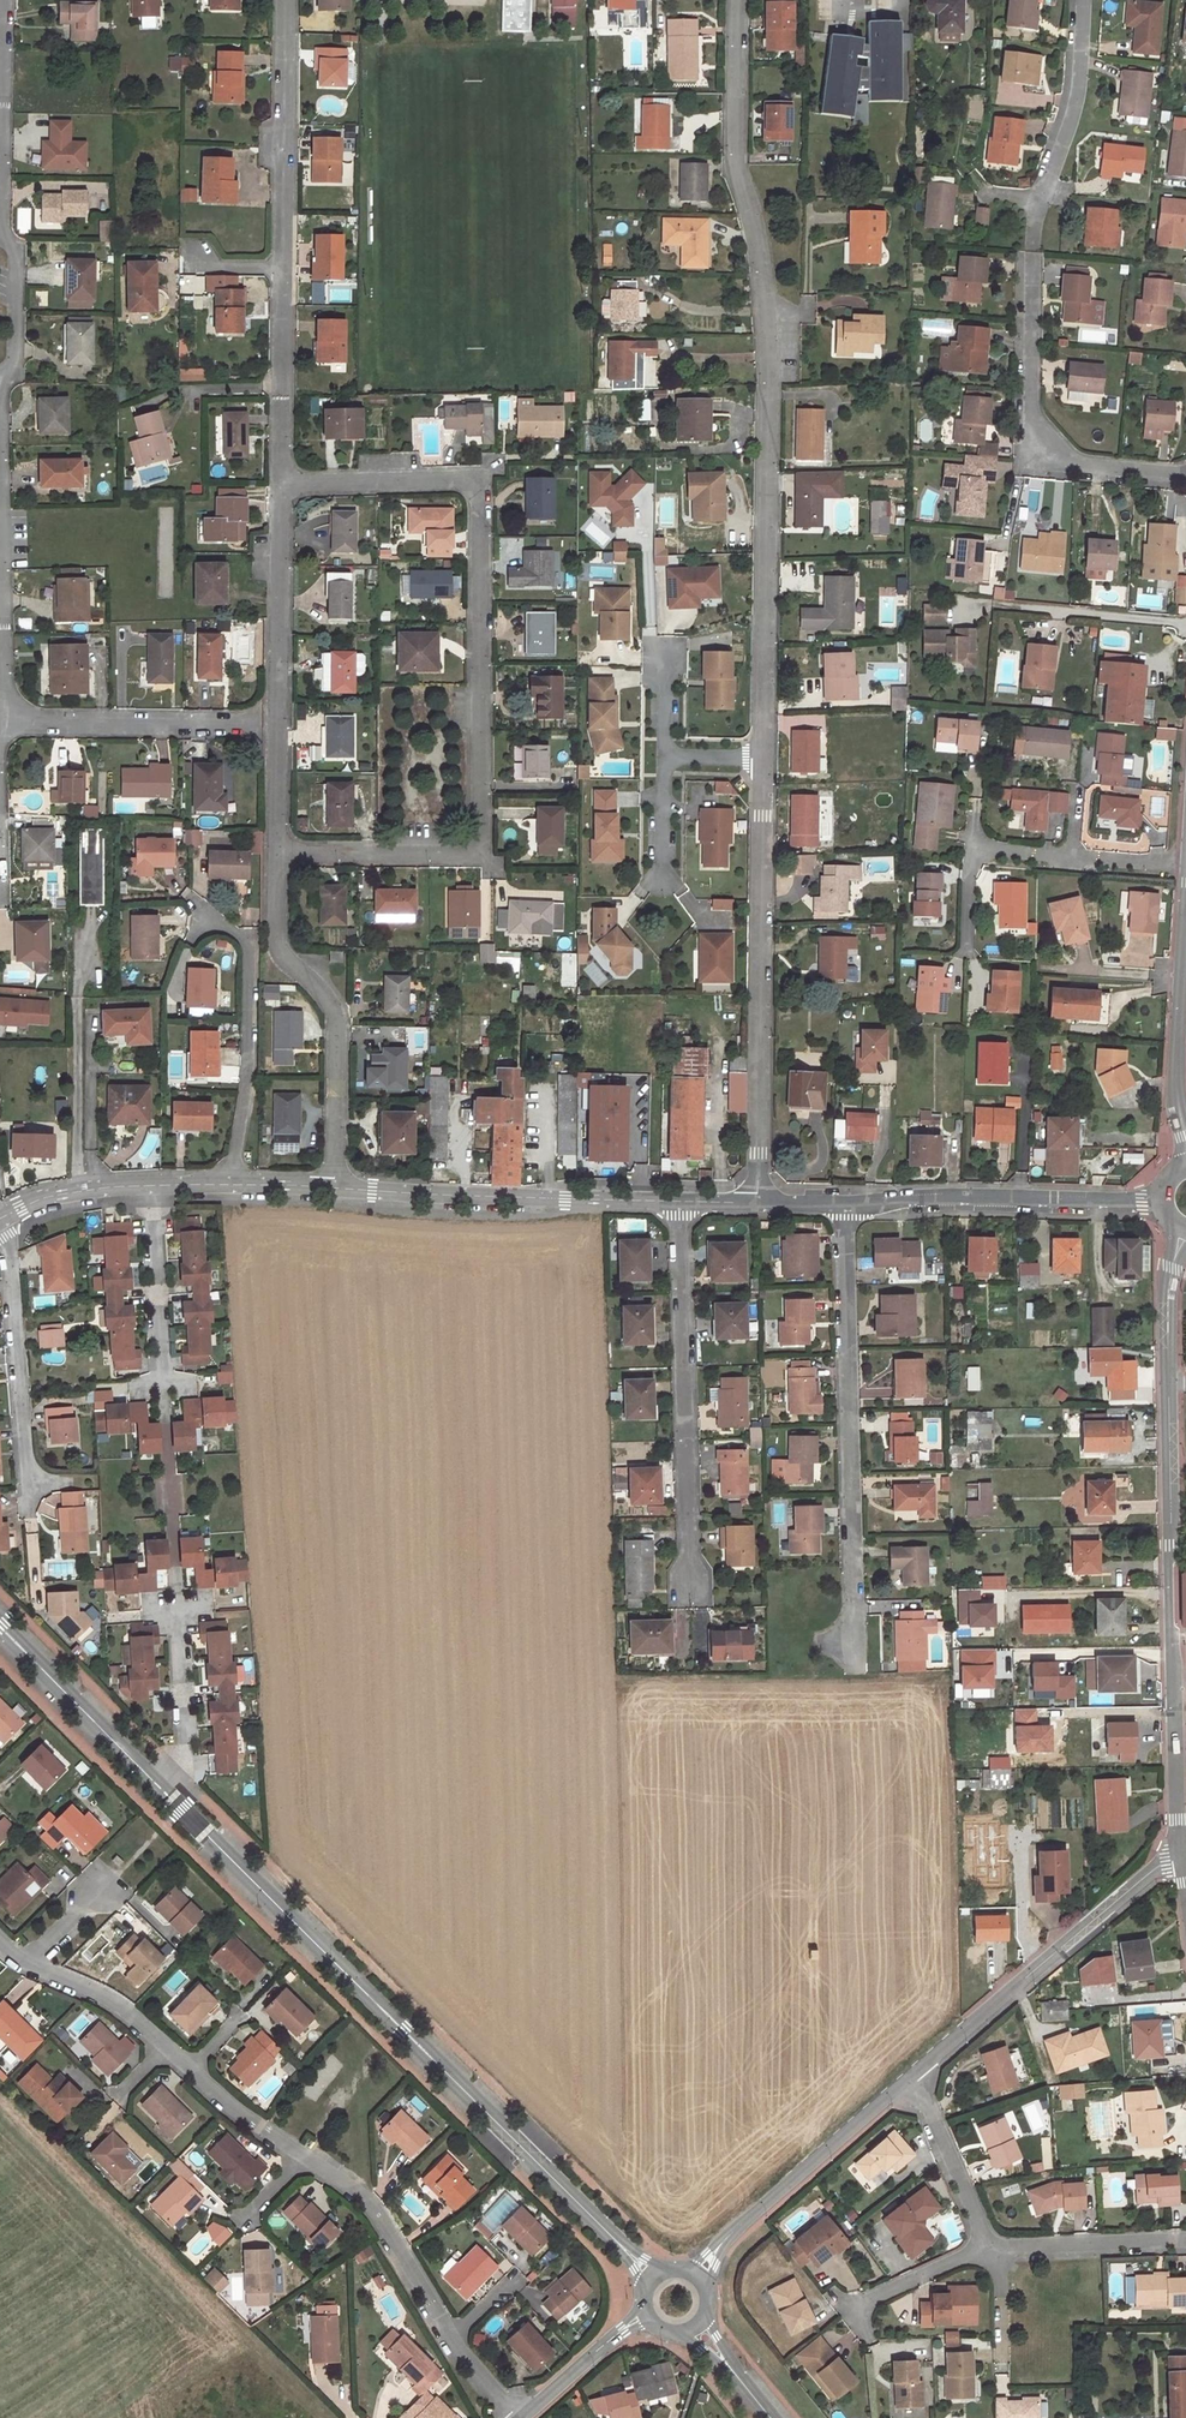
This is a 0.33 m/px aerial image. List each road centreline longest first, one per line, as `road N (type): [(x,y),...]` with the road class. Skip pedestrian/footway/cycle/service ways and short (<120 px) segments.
road 1 (residential): [(282,484),(480,480),(484,840),(468,856),(278,853)]
road 2 (unclassified): [(738,0),(737,154),(758,235),(770,376),(763,758)]
road 3 (unclassified): [(651,2279),(159,1786)]
road 4 (unclassified): [(1181,1854),(1171,1268)]
road 5 (residential): [(857,1649),(846,1205)]
road 6 (unclassified): [(763,758),(757,1202)]
road 7 (residential): [(689,1593),(678,1201)]
road 8 (residential): [(282,484),(278,853)]
road 9 (residential): [(278,853),(278,954),(334,1021),(330,1189)]
road 10 (unclassified): [(330,1189),(678,1201)]
road 11 (residential): [(1185,475),(1079,466),(1040,449),(1030,411),(1032,254)]
road 12 (unclassified): [(916,2073),(1181,1854)]
road 13 (unclassified): [(846,1205),(1162,1200)]
road 14 (residential): [(236,1187),(248,1092),(249,940),(197,912)]
road 15 (unclassified): [(699,2278),(722,2241),(916,2073)]
road 16 (residential): [(31,1497),(10,1248),(0,1229)]
road 17 (residential): [(285,0),(285,267)]
road 18 (residential): [(241,726),(0,723)]
road 19 (residential): [(303,2156),(355,2191),(451,2337)]
road 20 (unclassified): [(159,1786),(0,1628)]
road 21 (residential): [(285,267),(282,484)]
road 22 (residential): [(1042,200),(1078,100),(1084,0)]
road 23 (residential): [(163,1392),(151,1186)]
road 24 (unclassified): [(1185,933),(1177,1102),(1185,1137)]
road 25 (track): [(78,1190),(76,1000)]
road 26 (residential): [(179,1608),(185,1759),(159,1786)]
road 27 (residential): [(916,2073),(988,2247)]
road 28 (residential): [(999,2247),(1185,2239)]
road 29 (unclassified): [(517,2417),(645,2314)]
road 30 (residential): [(0,232),(16,253),(16,367),(0,383)]
road 31 (residential): [(26,1964),(123,2009),(164,2045)]
road 32 (unclassified): [(0,1220),(78,1190),(151,1186)]
road 33 (residential): [(850,2308),(988,2247)]
road 34 (residential): [(196,2072),(303,2156)]
road 35 (residential): [(665,758),(662,882)]

